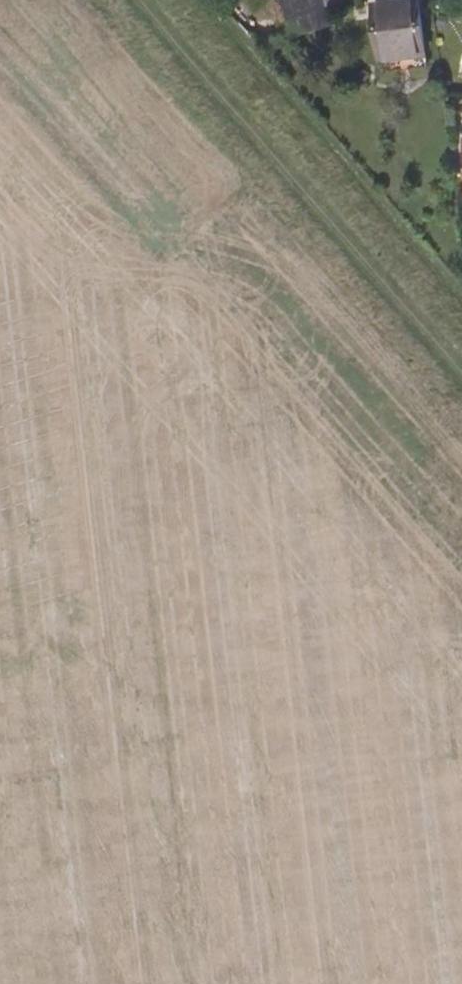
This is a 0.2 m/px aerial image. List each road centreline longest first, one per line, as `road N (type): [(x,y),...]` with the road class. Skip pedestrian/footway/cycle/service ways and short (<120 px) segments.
road 1 (track): [(461,340),(150,0)]

